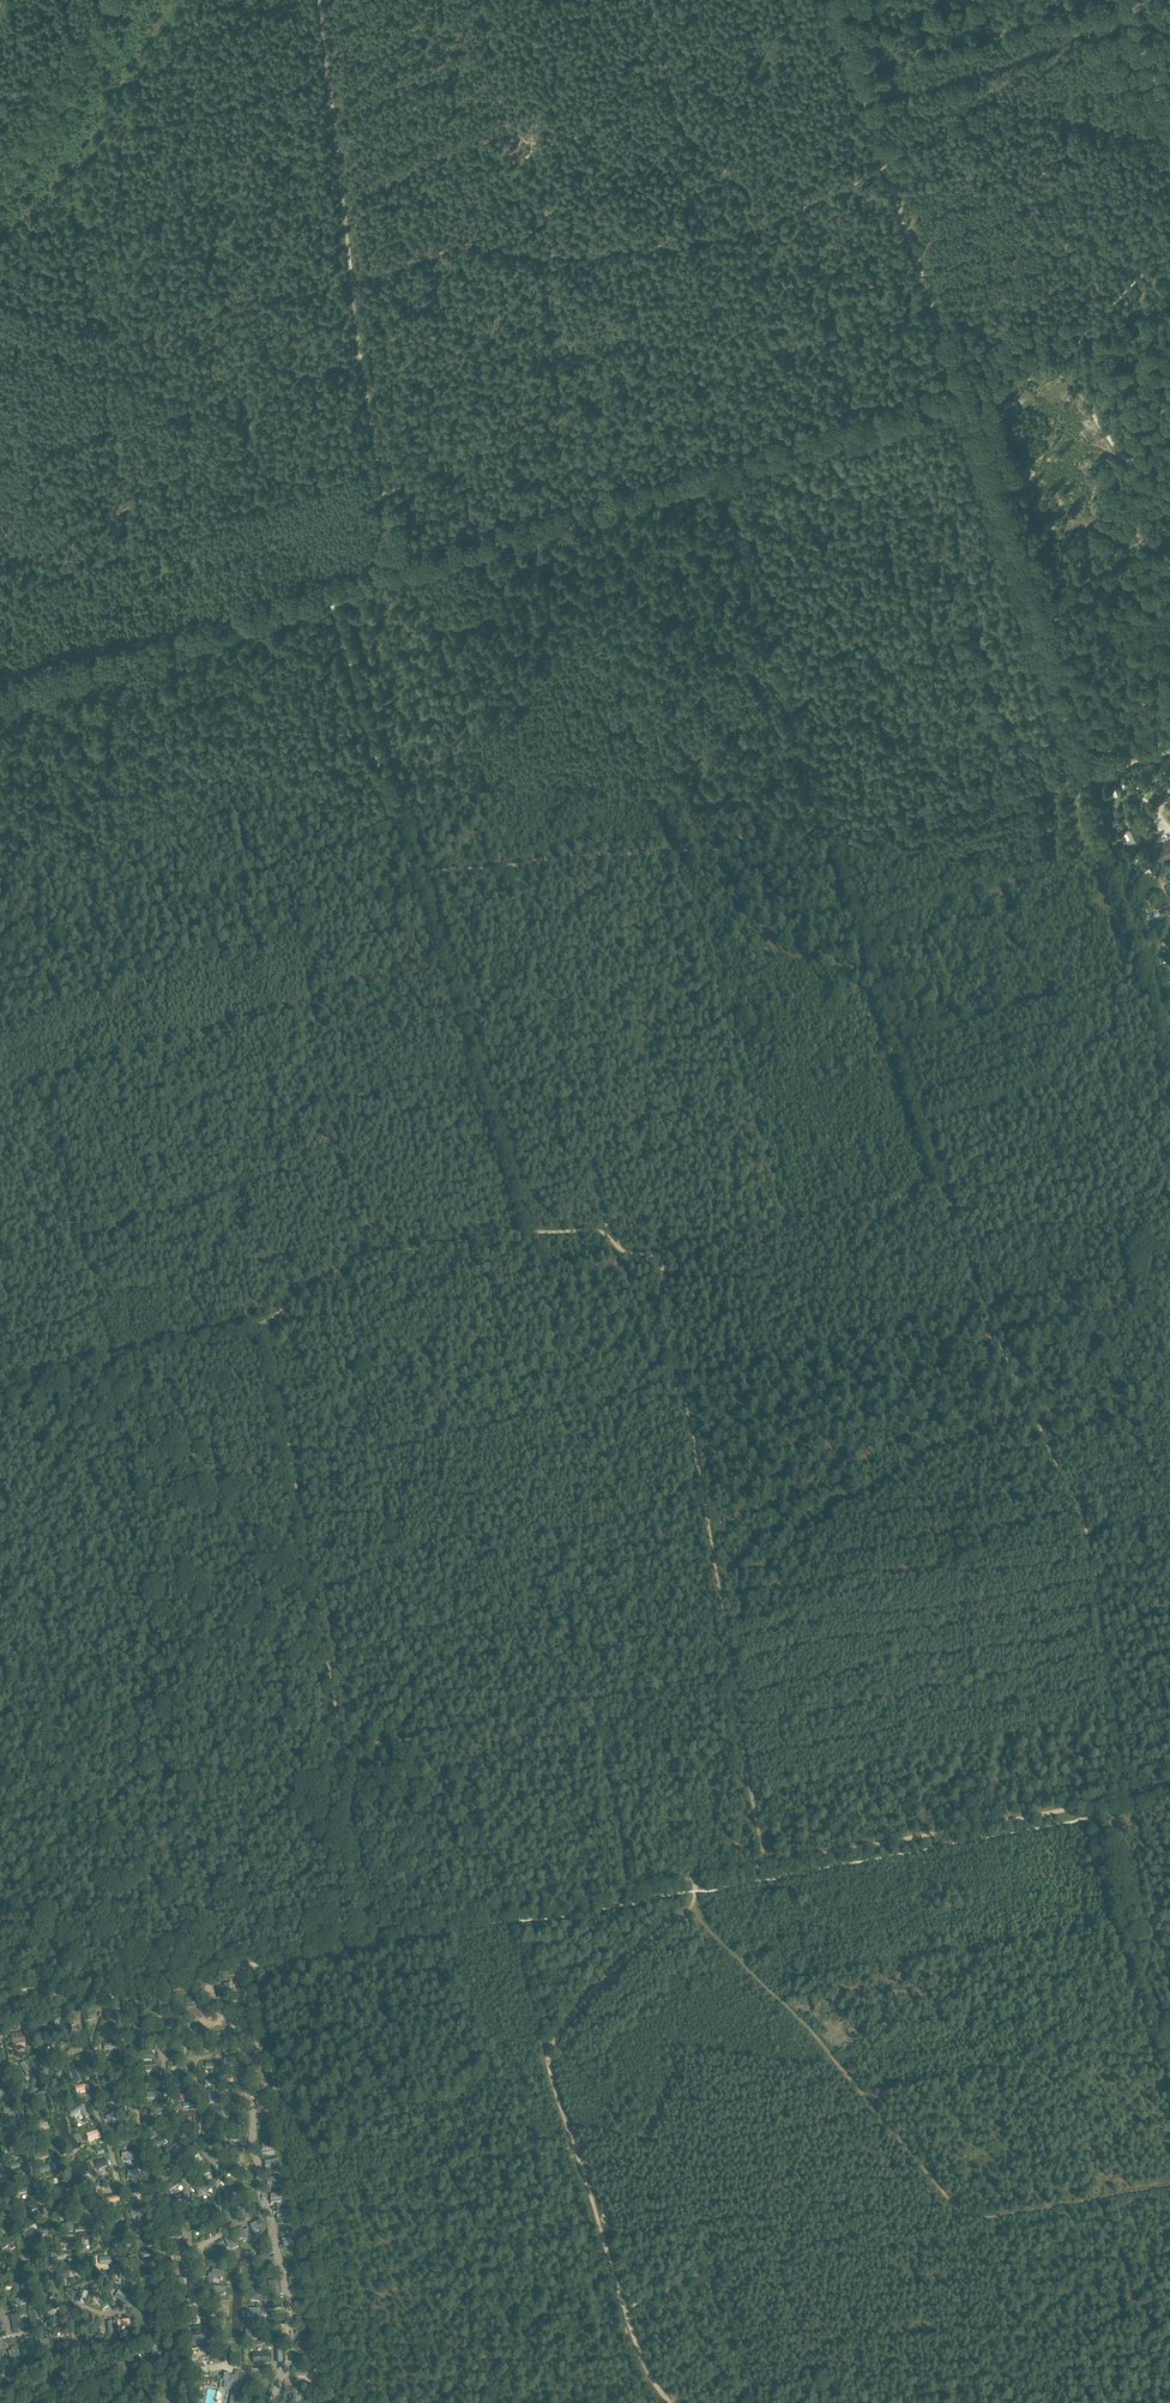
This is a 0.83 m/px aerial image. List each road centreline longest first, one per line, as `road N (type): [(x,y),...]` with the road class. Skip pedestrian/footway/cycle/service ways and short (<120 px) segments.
road 1 (track): [(959,387),(0,683)]
road 2 (track): [(1087,780),(1022,787),(835,840),(573,856),(412,876)]
road 3 (track): [(511,1912),(1169,1792)]
road 4 (track): [(398,575),(360,360),(318,0)]
road 5 (track): [(1169,2184),(735,2261),(626,2310)]
road 6 (track): [(351,283),(464,244),(550,255),(718,240),(887,169)]
road 7 (track): [(694,1878),(702,1923),(824,2047),(965,2219)]
road 8 (track): [(265,1323),(344,1752)]
road 9 (track): [(732,1672),(658,1254)]
road 10 (track): [(398,832),(0,953)]
road 11 (track): [(831,0),(959,387)]
road 12 (track): [(713,477),(329,595)]
road 13 (track): [(704,1502),(315,1591)]
road 14 (track): [(344,1752),(732,1672)]
road 15 (track): [(542,2038),(642,2362),(664,2402)]
road 16 (track): [(713,477),(743,539),(835,840)]
road 17 (track): [(1090,1537),(725,1625)]
road 18 (track): [(522,1233),(412,876)]
road 19 (track): [(943,1187),(835,840)]
road 20 (track): [(329,595),(0,697)]
road 21 (track): [(275,2091),(333,2402)]
road 22 (track): [(924,1128),(1047,1091),(1095,1011),(1147,964)]
road 23 (track): [(297,2208),(574,2148)]
road 24 (track): [(265,1323),(367,1255),(522,1233)]
road 25 (track): [(275,2091),(542,2038)]
road 26 (track): [(1169,1039),(1087,780)]
road 27 (track): [(963,399),(1046,654)]
road 28 (track): [(1126,1802),(1090,1537)]
road 29 (track): [(963,399),(713,477)]
road 30 (track): [(10,1378),(265,1323)]
road 31 (track): [(1169,2052),(1094,1811)]
road 32 (unclassified): [(0,2008),(247,1961)]
road 33 (track): [(398,832),(329,595)]
road 34 (tertiary): [(0,193),(121,0)]
road 35 (track): [(694,1902),(606,1976),(548,2056)]
road 36 (track): [(1090,1537),(1006,1360)]
road 37 (track): [(765,1864),(732,1672)]
road 38 (track): [(379,1936),(344,1752)]
road 39 (track): [(1006,1360),(943,1187)]
road 40 (track): [(1169,250),(1099,315),(1057,369)]
road 41 (track): [(658,1254),(625,1254),(599,1228),(522,1233)]
road 42 (track): [(1169,135),(1125,0)]
road 43 (track): [(247,1961),(379,1936)]
road 44 (track): [(379,1936),(511,1912)]
road 45 (track): [(247,1961),(275,2091)]
road 46 (track): [(1046,654),(1087,780)]
road 47 (track): [(1046,654),(1169,609)]

